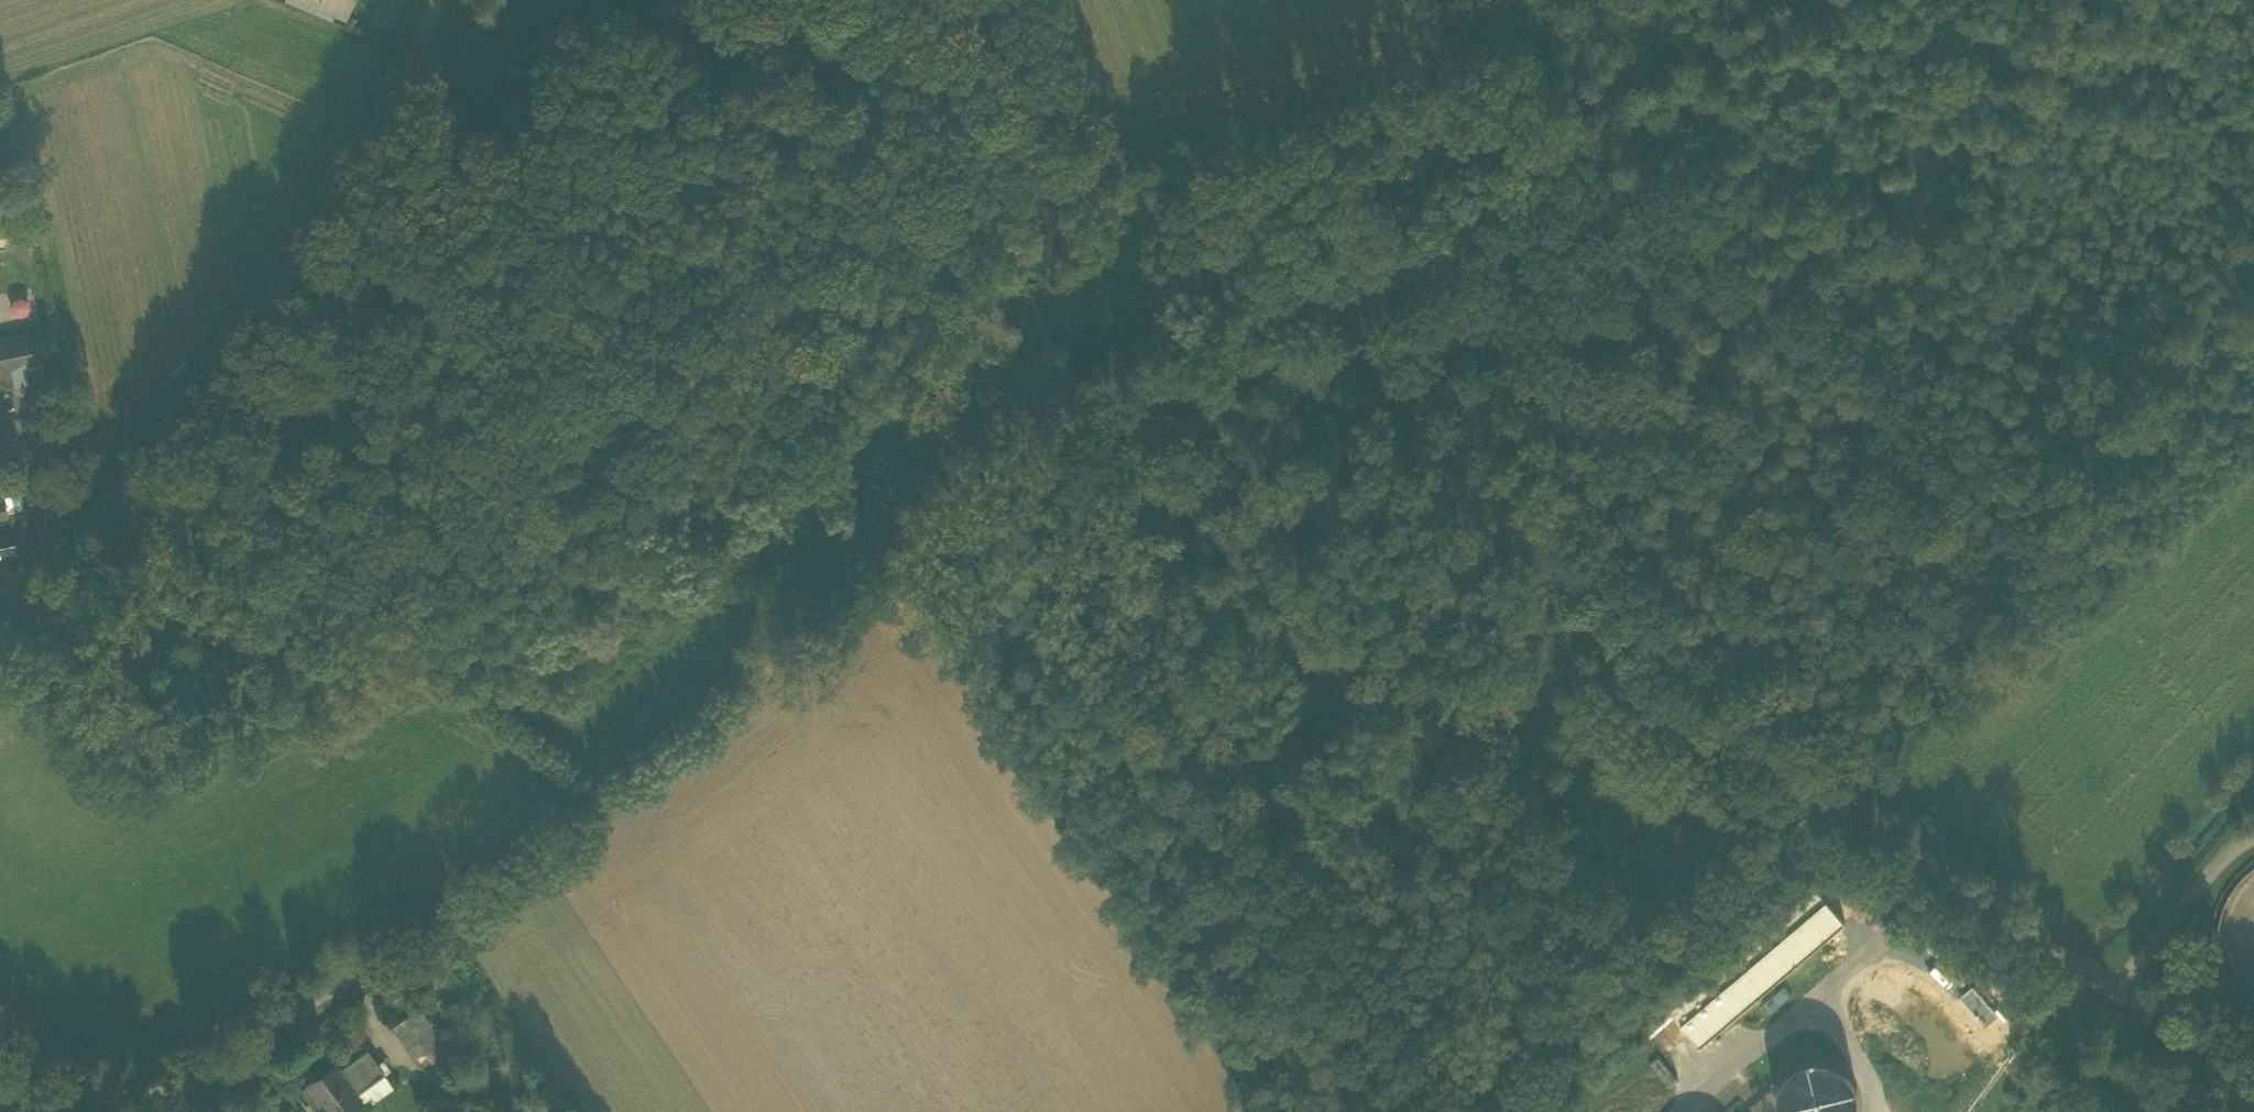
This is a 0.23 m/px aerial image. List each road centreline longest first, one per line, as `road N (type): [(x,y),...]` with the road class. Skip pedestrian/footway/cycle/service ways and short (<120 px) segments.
road 1 (track): [(1832,797),(1264,284),(1102,200),(987,174),(912,0)]
road 2 (residential): [(0,651),(300,249),(394,92),(430,0)]
road 3 (track): [(2253,1108),(2100,987),(1832,797)]
road 4 (track): [(1466,1111),(1832,797)]
road 5 (track): [(2116,999),(2244,841),(2253,839)]

